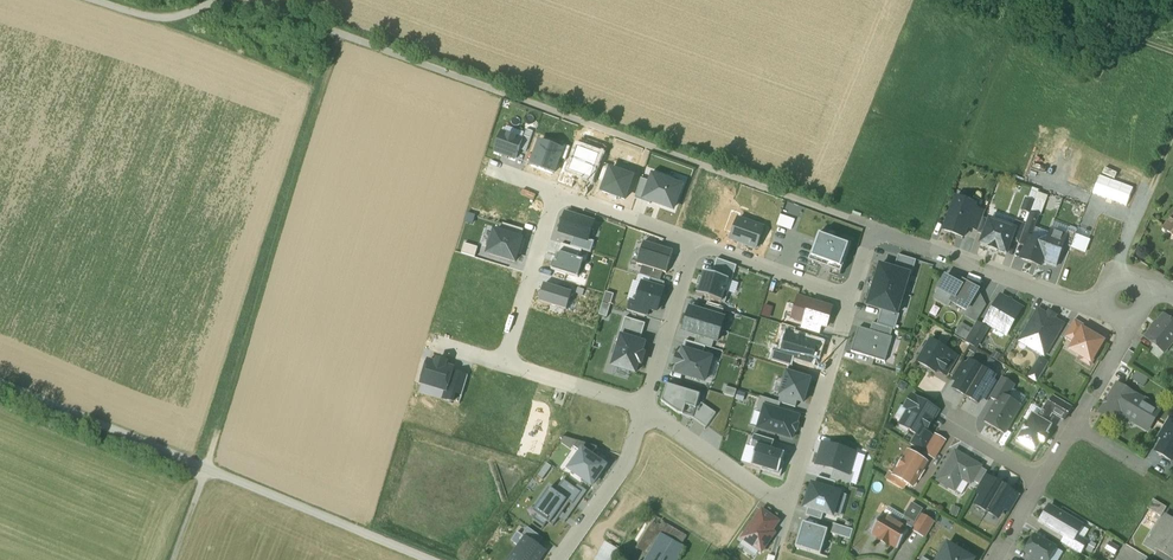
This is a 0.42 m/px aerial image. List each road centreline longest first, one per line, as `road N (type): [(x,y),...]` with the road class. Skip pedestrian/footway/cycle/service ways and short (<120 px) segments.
road 1 (unclassified): [(873,227),(250,0)]
road 2 (track): [(349,41),(273,285),(173,559)]
road 3 (unclassified): [(0,388),(430,559)]
road 4 (residential): [(645,411),(788,506),(851,298)]
road 5 (residential): [(1105,306),(873,227)]
road 6 (residential): [(1045,483),(1127,339),(1129,319)]
road 7 (residential): [(506,362),(556,194)]
road 8 (residential): [(645,411),(694,244)]
road 9 (residential): [(559,559),(630,460),(645,411)]
road 10 (residential): [(851,298),(694,244)]
road 11 (track): [(1172,55),(1018,0)]
road 12 (unclassified): [(238,0),(167,24),(84,0)]
road 13 (track): [(1123,279),(1121,261),(1172,136)]
road 14 (residential): [(506,362),(645,411)]
road 15 (residential): [(694,244),(556,194)]

